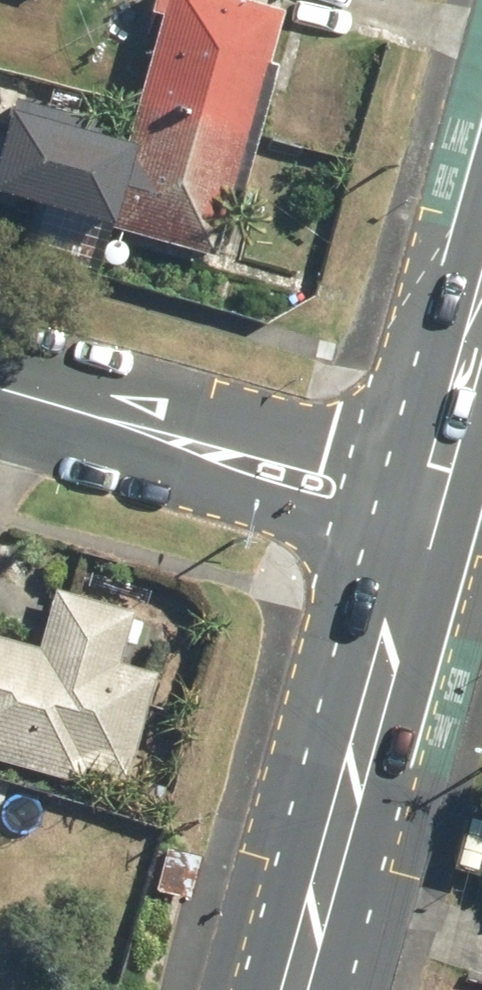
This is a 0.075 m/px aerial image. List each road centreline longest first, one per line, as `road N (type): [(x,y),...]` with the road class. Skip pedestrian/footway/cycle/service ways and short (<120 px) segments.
road 1 (primary): [(416,552),(294,989)]
road 2 (tertiary): [(190,445),(264,426),(438,473)]
road 3 (tertiary): [(416,552),(247,501),(190,445)]
road 4 (tertiary): [(0,390),(190,445)]
road 5 (primary): [(481,322),(438,473)]

